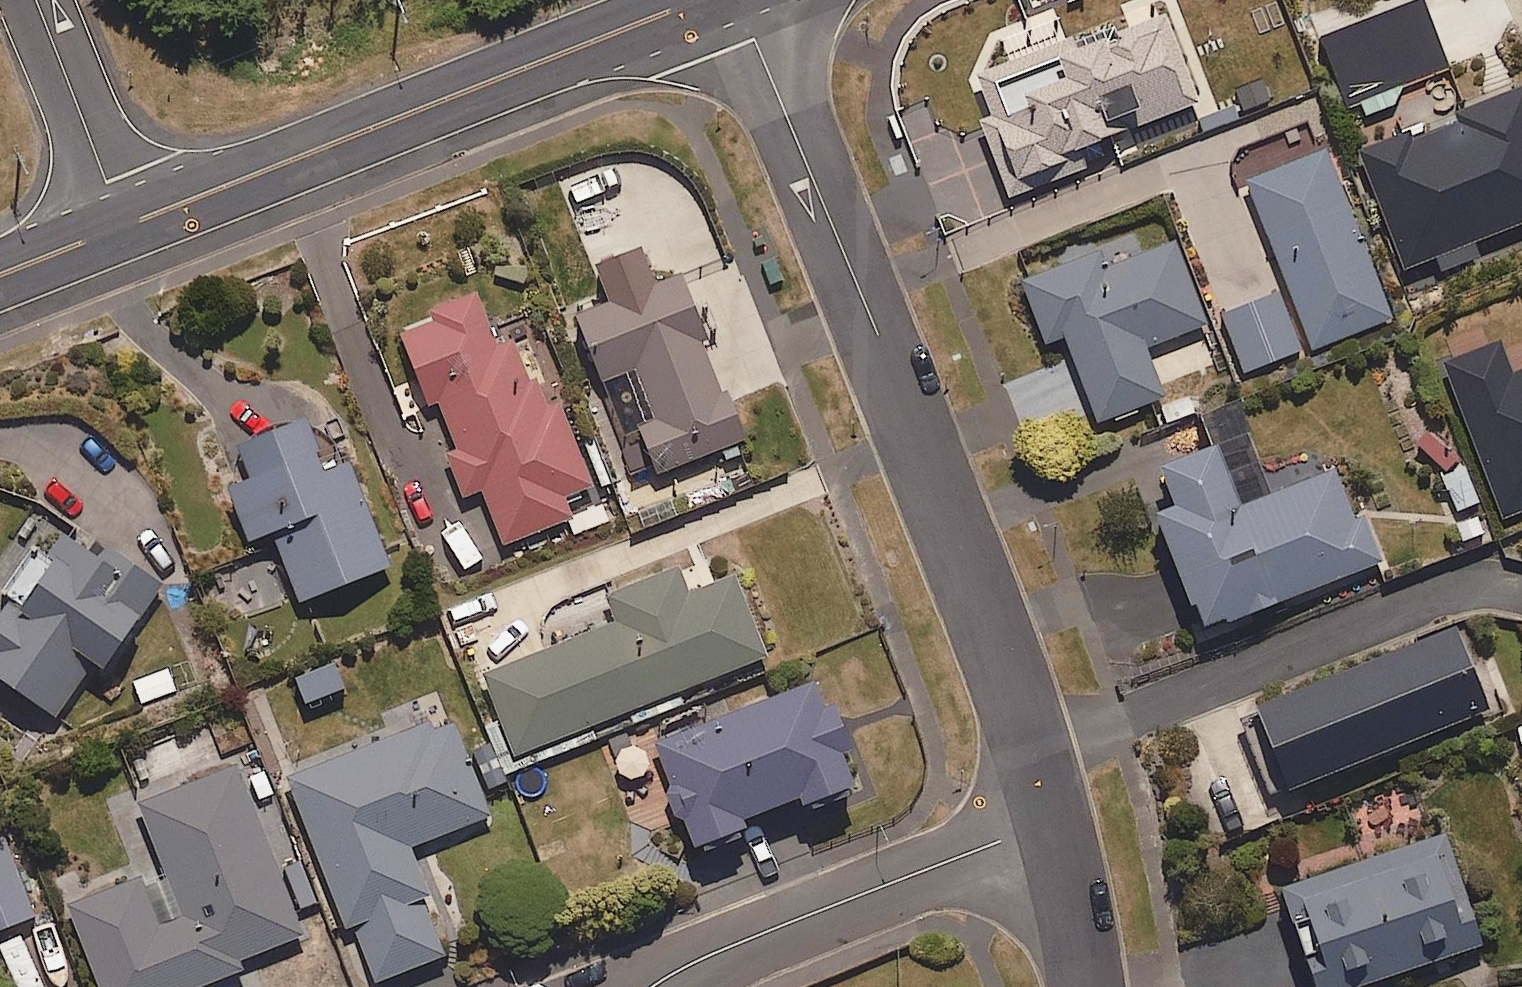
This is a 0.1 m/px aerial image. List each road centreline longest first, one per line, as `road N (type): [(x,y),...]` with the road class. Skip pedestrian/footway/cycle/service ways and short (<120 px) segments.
road 1 (unclassified): [(1034,754),(737,0)]
road 2 (secondary): [(699,0),(124,228)]
road 3 (residential): [(1034,754),(1407,603),(1446,592),(1521,594)]
road 4 (residential): [(1054,819),(684,964)]
road 5 (residential): [(124,228),(35,0)]
road 6 (unclassified): [(1088,986),(1054,819)]
road 7 (secondary): [(124,228),(0,277)]

